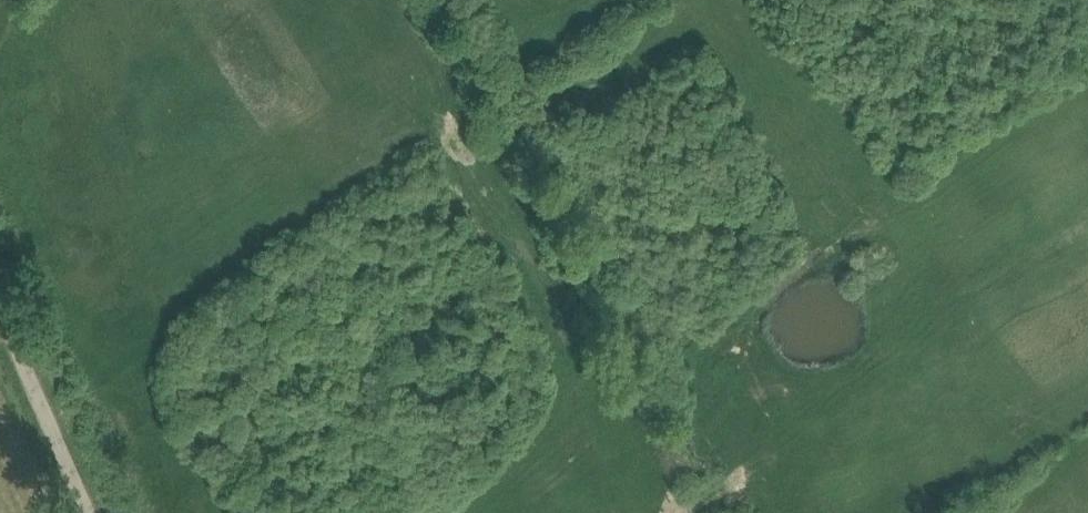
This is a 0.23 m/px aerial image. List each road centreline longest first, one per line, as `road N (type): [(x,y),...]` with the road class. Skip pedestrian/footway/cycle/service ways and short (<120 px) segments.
road 1 (track): [(99,512),(0,293)]

